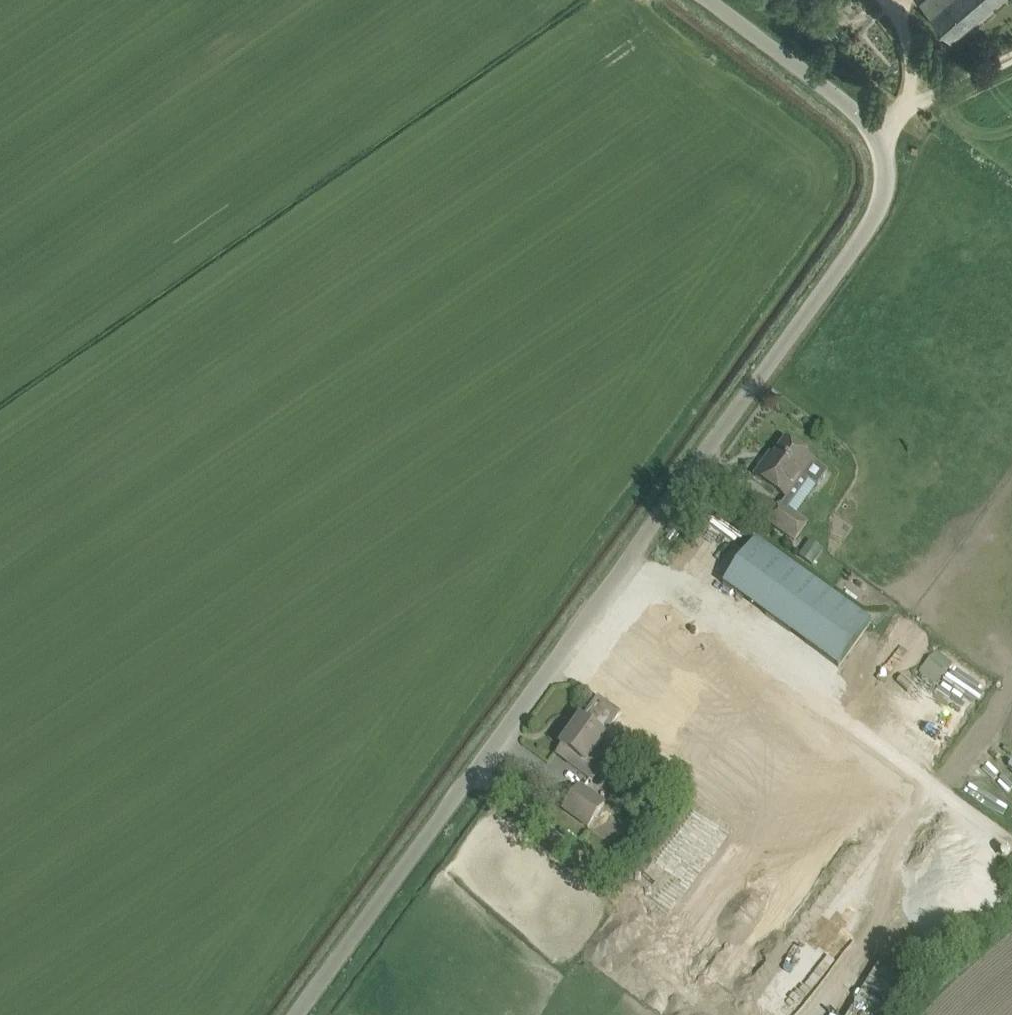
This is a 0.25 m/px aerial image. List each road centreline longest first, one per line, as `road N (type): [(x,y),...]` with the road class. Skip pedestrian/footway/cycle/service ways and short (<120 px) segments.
road 1 (unclassified): [(295,1014),(638,549),(869,209),(877,173),(871,138),(855,115),(699,0)]
road 2 (track): [(1011,842),(852,724)]

